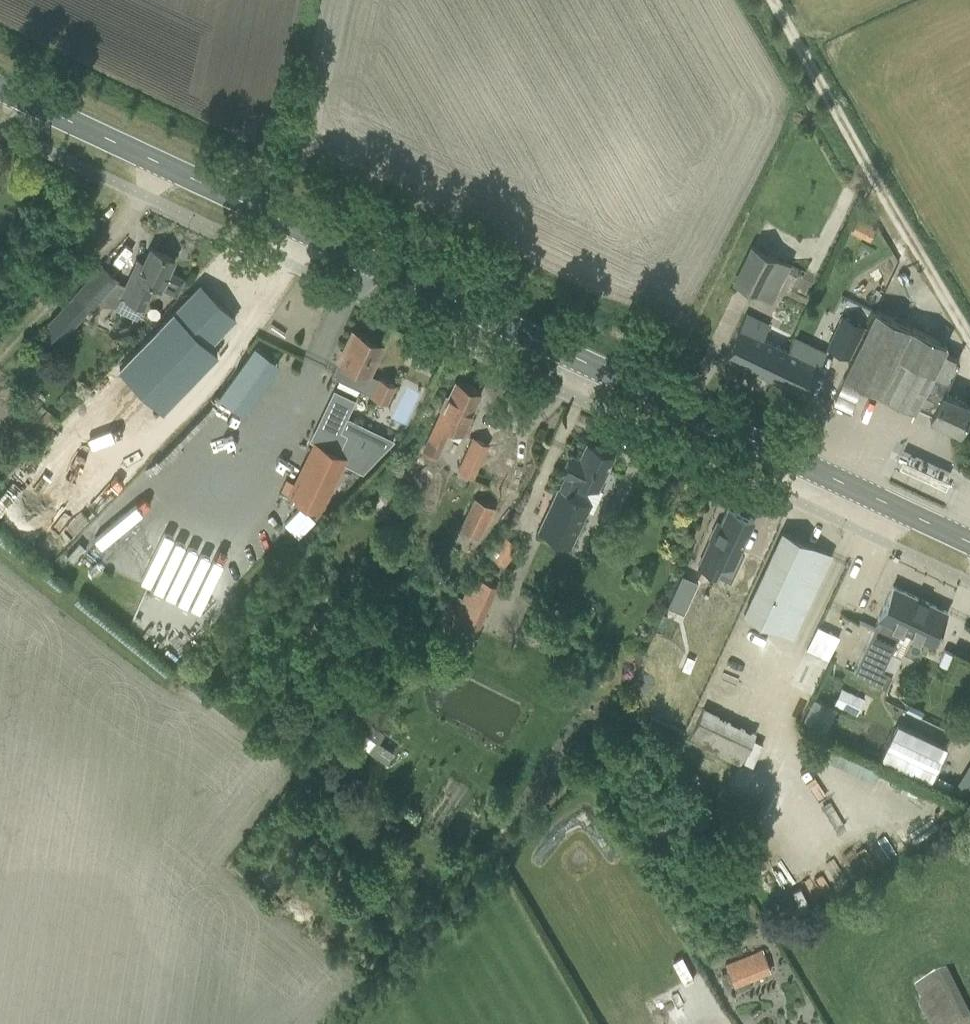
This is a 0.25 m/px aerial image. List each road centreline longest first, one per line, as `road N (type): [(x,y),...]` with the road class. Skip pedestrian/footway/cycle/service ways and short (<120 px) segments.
road 1 (tertiary): [(969,543),(0,91)]
road 2 (track): [(969,340),(775,0)]

